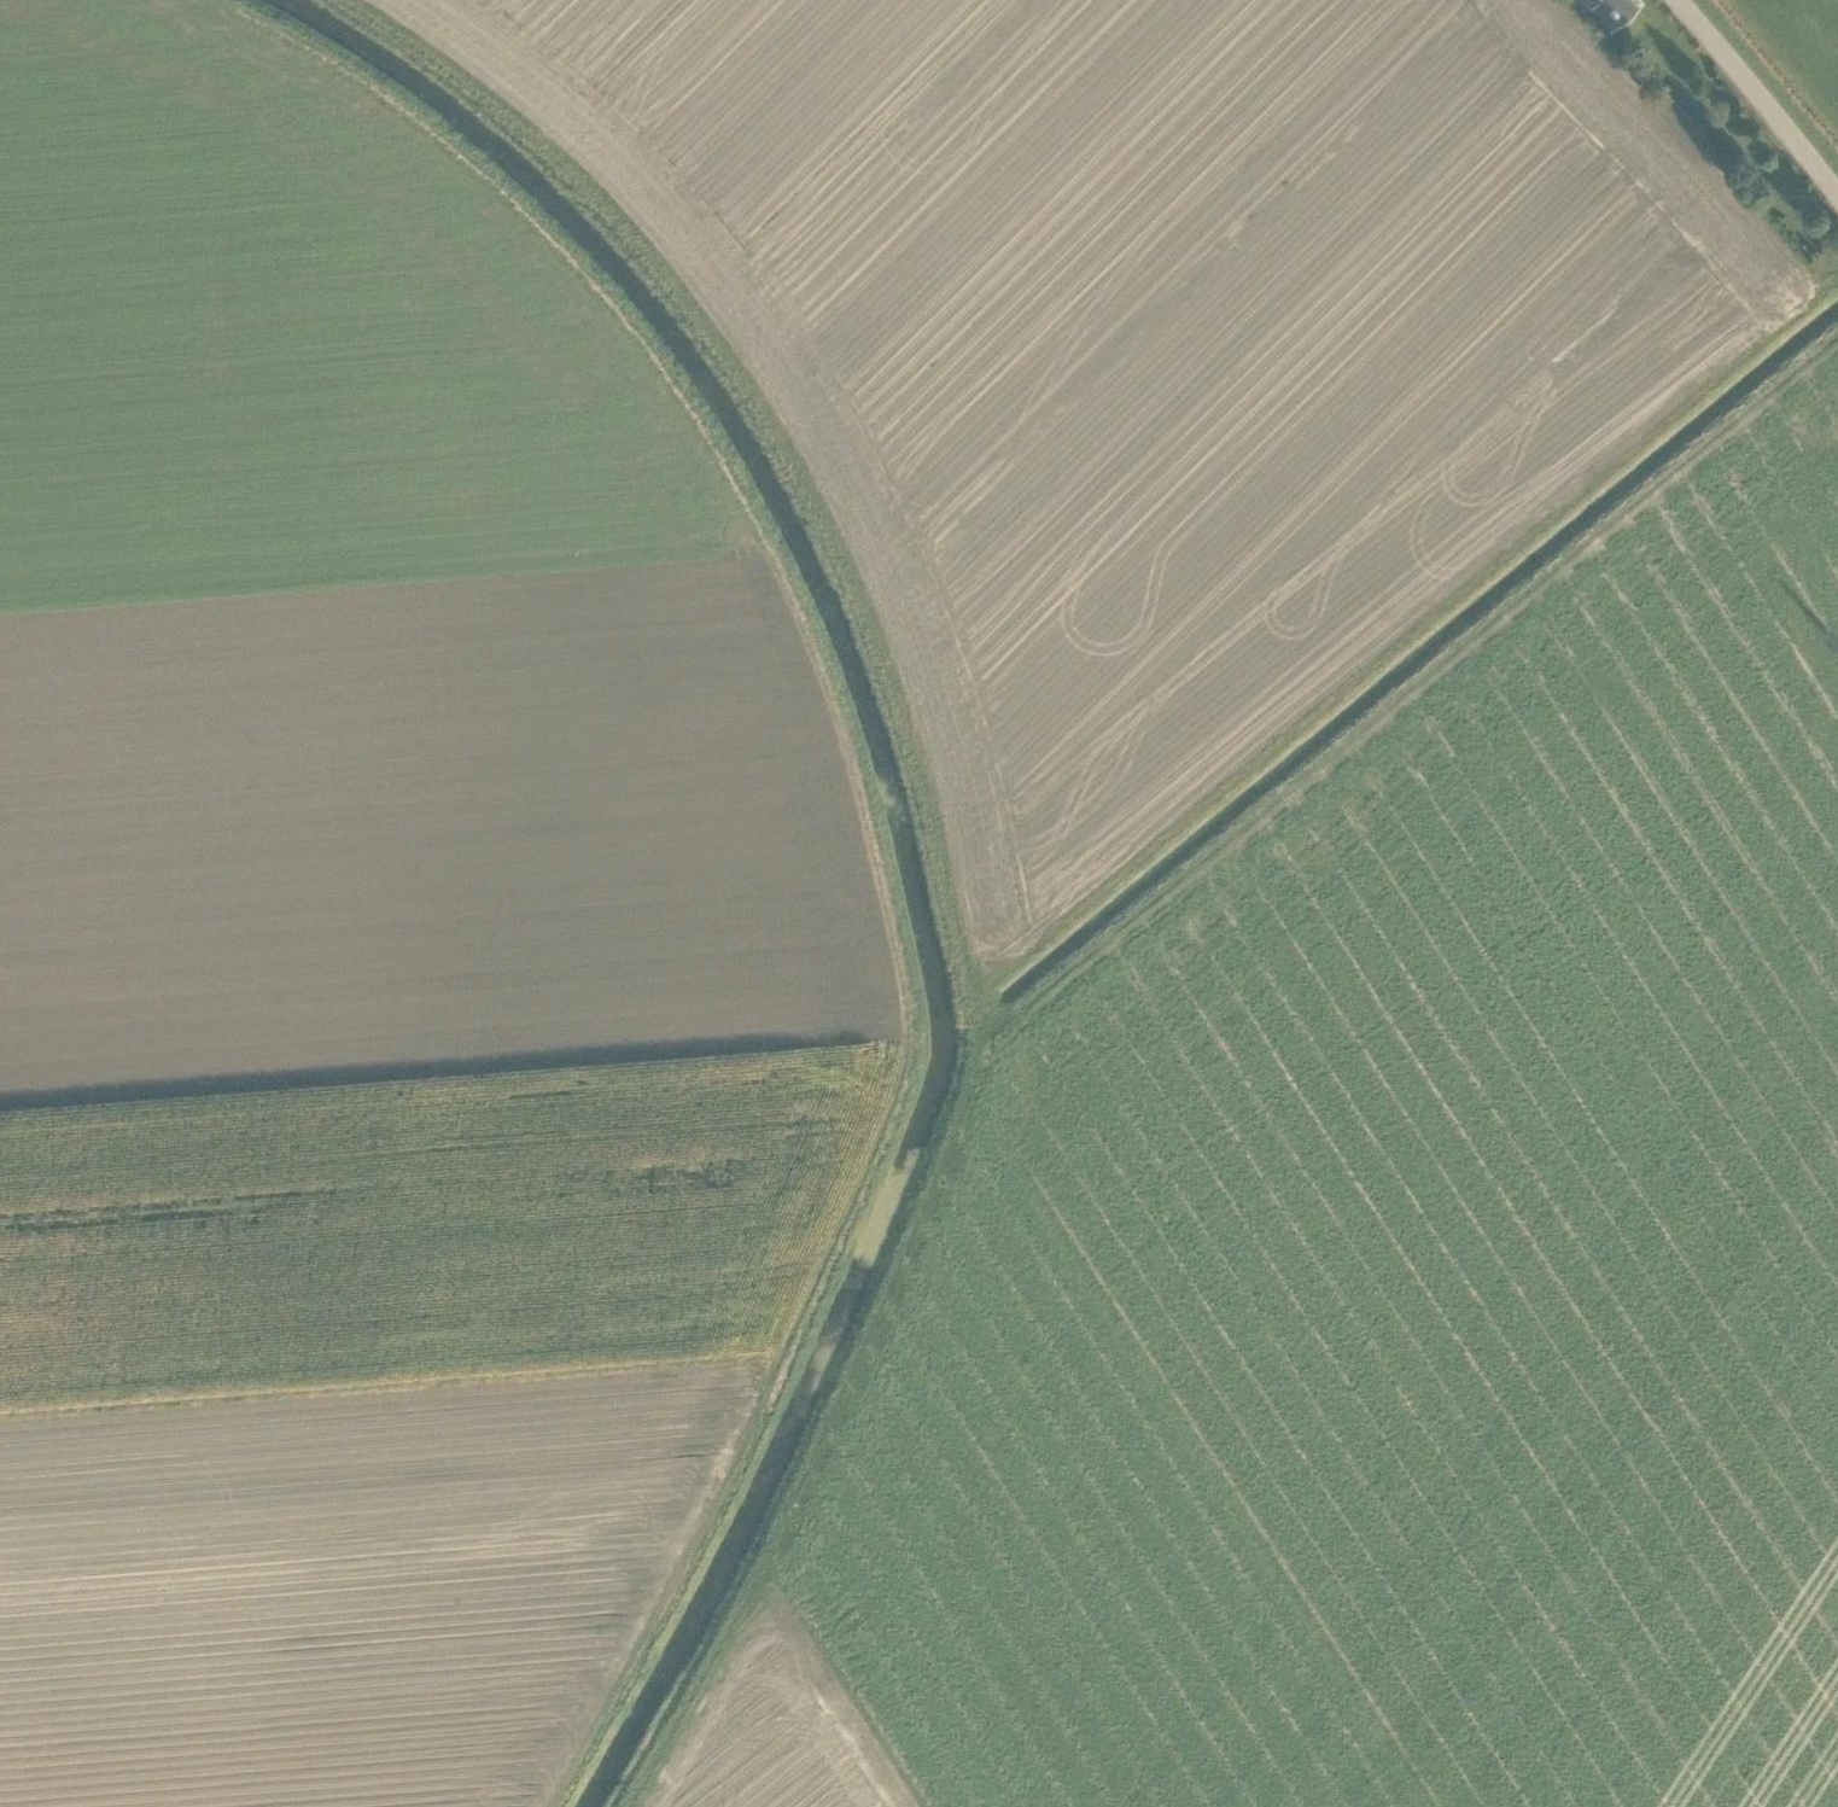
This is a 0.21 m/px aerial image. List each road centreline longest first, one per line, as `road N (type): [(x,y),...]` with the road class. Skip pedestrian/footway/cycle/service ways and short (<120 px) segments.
road 1 (tertiary): [(1837,194),(1679,0)]

